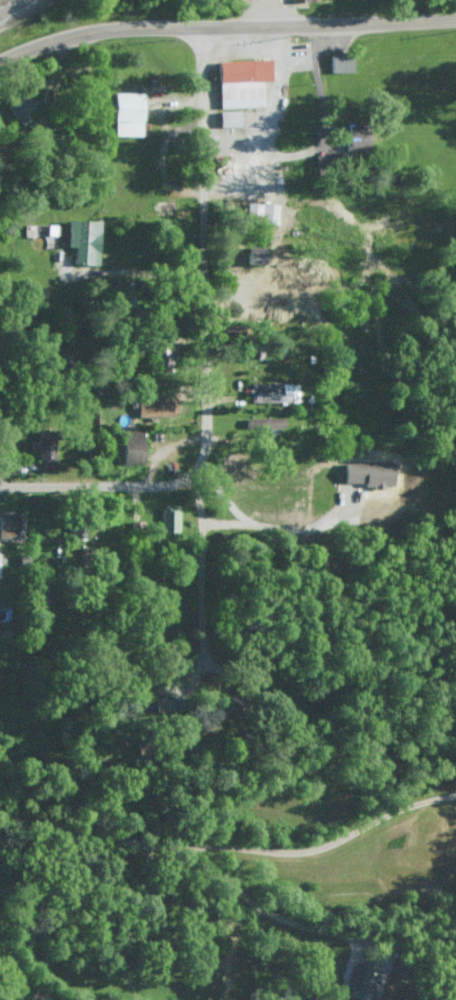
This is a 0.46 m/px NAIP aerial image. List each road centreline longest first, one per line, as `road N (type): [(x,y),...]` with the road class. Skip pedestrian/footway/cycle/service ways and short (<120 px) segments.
road 1 (residential): [(201,665),(202,512),(189,480),(203,449),(202,29)]
road 2 (residential): [(455,794),(407,806),(320,845),(283,850),(70,834),(0,814)]
road 3 (primary): [(455,19),(137,28),(80,34),(0,64)]
road 4 (residential): [(0,487),(189,480)]

